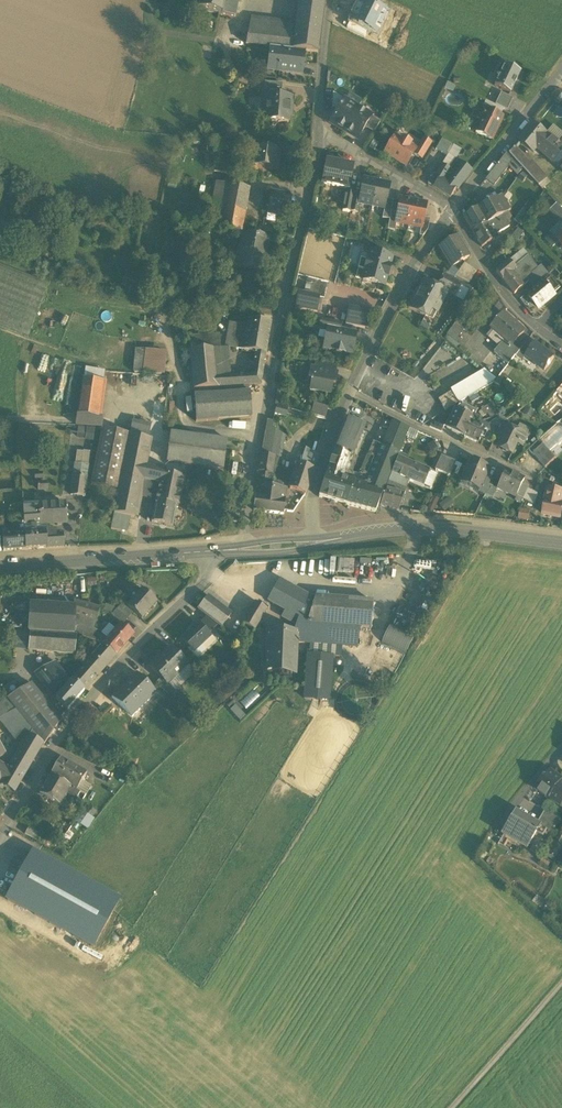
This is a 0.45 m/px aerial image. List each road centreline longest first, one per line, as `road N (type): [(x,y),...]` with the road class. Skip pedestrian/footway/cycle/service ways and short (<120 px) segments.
road 1 (residential): [(239,549),(319,134)]
road 2 (residential): [(210,551),(209,577),(122,658),(52,742),(0,832)]
road 3 (secondary): [(561,542),(398,529),(319,542)]
road 4 (residential): [(350,393),(415,261),(453,210)]
road 5 (secondary): [(210,551),(0,568)]
road 6 (residential): [(350,393),(530,477)]
road 7 (residential): [(453,210),(561,72)]
road 8 (track): [(561,983),(451,1107)]
road 9 (residential): [(319,542),(311,496),(350,393)]
road 10 (residential): [(453,210),(319,134)]
road 11 (residential): [(538,330),(509,301),(453,210)]
road 12 (residential): [(319,134),(330,0)]

